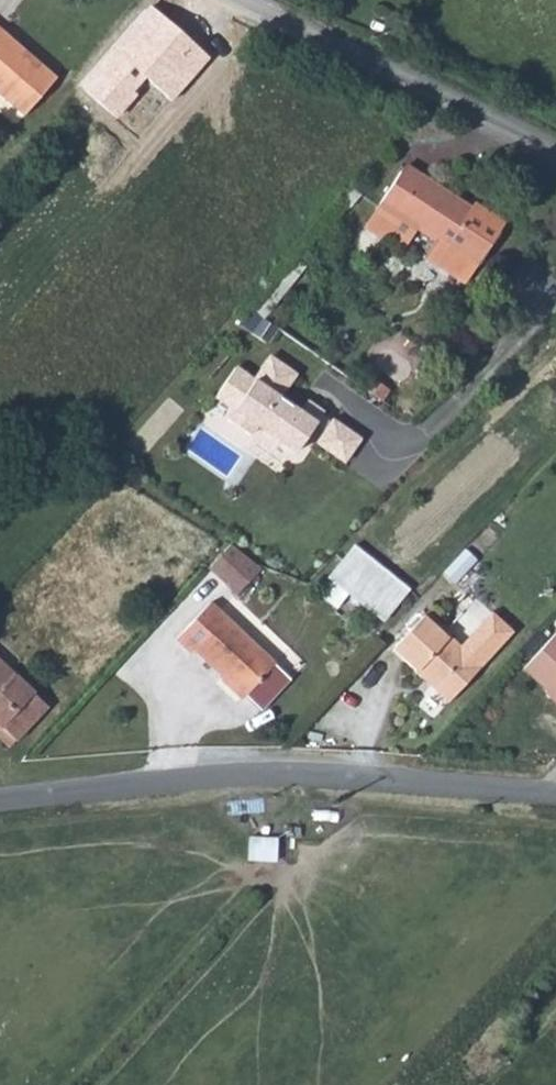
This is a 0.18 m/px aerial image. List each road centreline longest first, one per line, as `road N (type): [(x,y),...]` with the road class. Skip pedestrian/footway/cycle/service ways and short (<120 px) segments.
road 1 (unclassified): [(0,803),(235,777),(555,793)]
road 2 (unclassified): [(225,0),(555,153)]

